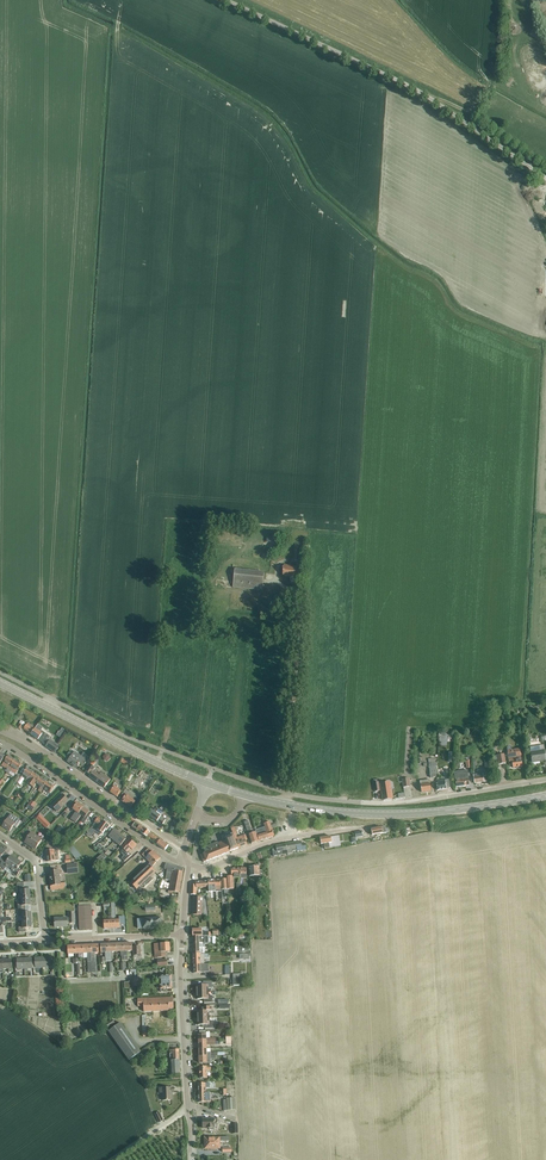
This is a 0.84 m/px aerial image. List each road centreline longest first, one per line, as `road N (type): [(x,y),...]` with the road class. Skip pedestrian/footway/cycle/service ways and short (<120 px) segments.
road 1 (unclassified): [(545,178),(427,96),(226,0)]
road 2 (residential): [(288,792),(386,804),(545,780)]
road 3 (secondary): [(289,805),(402,814),(545,796)]
road 4 (secondary): [(207,783),(0,682)]
road 5 (residential): [(185,848),(0,730)]
road 6 (residential): [(183,859),(167,857),(0,742)]
road 7 (residential): [(188,864),(210,868),(286,839),(381,826)]
road 8 (tertiary): [(188,1103),(182,935)]
road 9 (residential): [(182,935),(45,941)]
road 10 (residential): [(45,941),(36,864),(0,837)]

